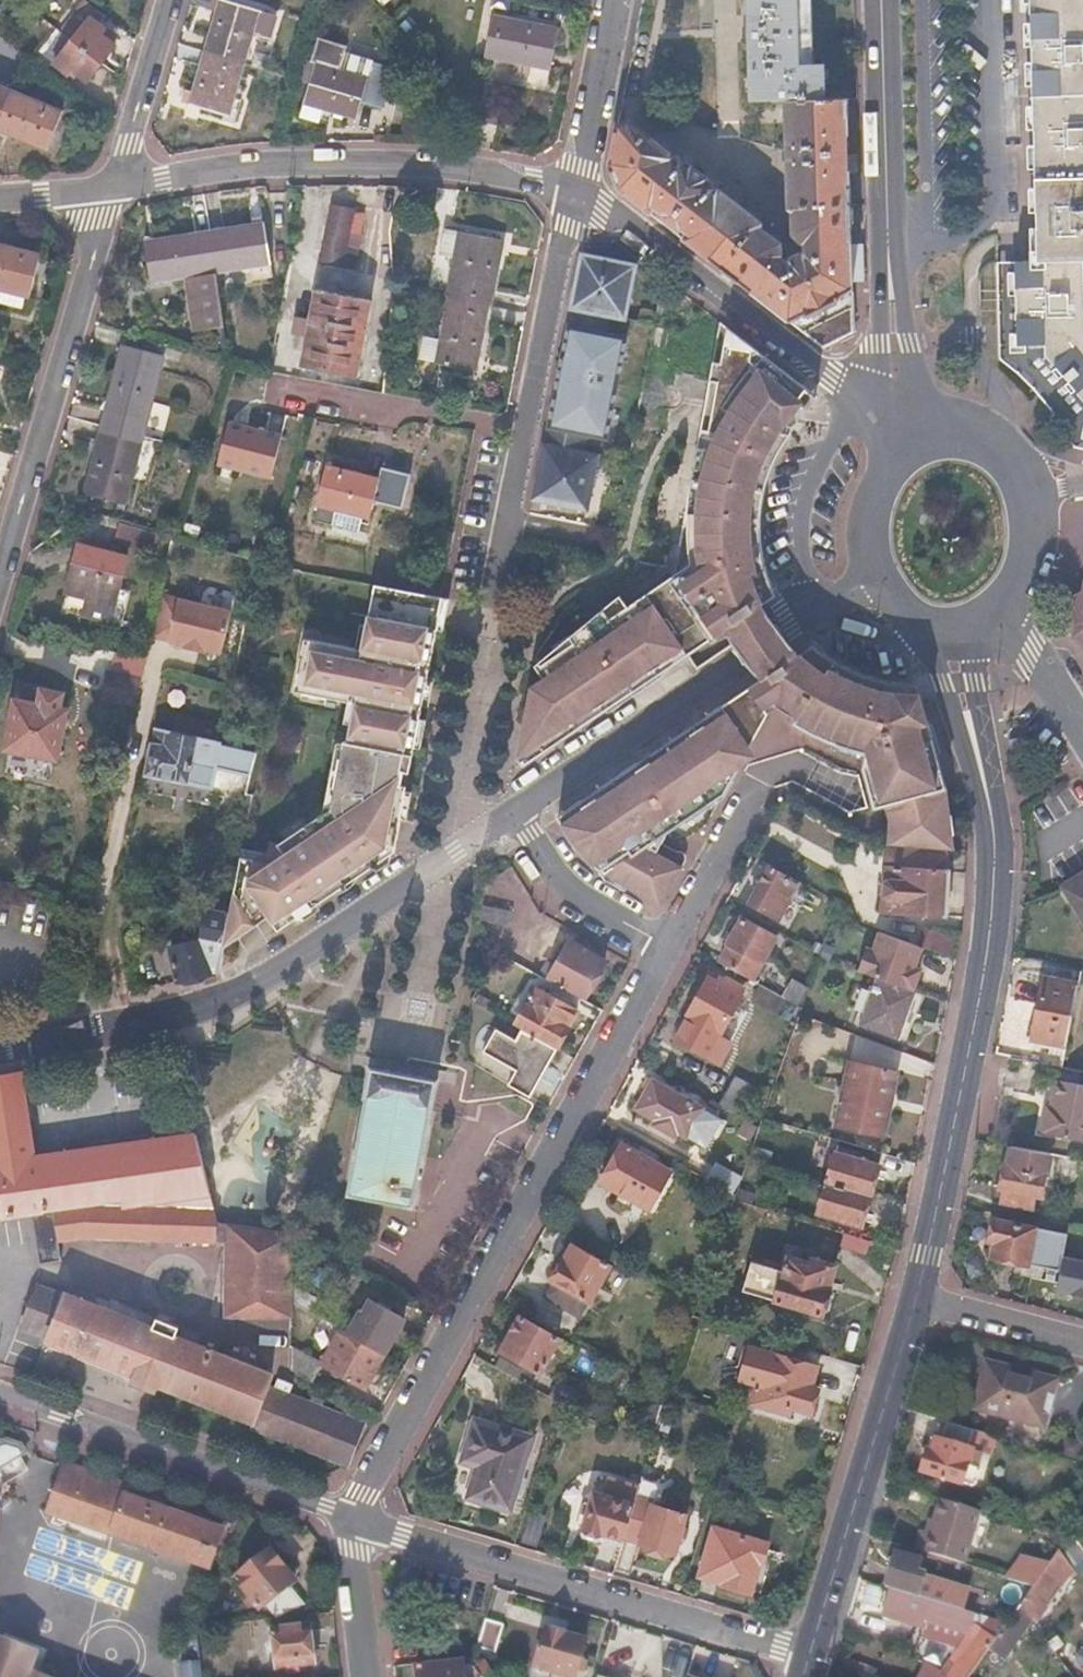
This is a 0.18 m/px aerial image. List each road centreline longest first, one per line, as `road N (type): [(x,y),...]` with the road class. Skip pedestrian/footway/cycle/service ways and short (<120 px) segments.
road 1 (secondary): [(950,636),(993,822),(992,937),(914,1301)]
road 2 (residential): [(355,1519),(669,949)]
road 3 (residential): [(513,811),(222,999),(0,1047)]
road 4 (residential): [(811,1652),(355,1519)]
road 5 (residential): [(574,185),(444,170),(260,164),(115,182)]
road 6 (residential): [(0,600),(115,182)]
road 7 (residential): [(574,185),(831,377),(891,457)]
road 8 (residential): [(861,593),(738,654),(513,811)]
road 9 (residential): [(355,1519),(0,1400)]
road 10 (secondary): [(914,1301),(811,1652)]
road 11 (residential): [(669,949),(749,794),(768,772),(802,768),(853,800)]
road 12 (secondary): [(880,0),(885,297)]
road 13 (residential): [(574,185),(523,439)]
road 14 (residential): [(302,392),(523,439)]
road 15 (residential): [(669,949),(570,894),(513,811)]
road 16 (residential): [(523,439),(485,627)]
road 17 (residential): [(115,182),(174,0)]
road 18 (residential): [(611,0),(574,185)]
road 19 (residential): [(914,1301),(1082,1345)]
road 20 (secondary): [(885,297),(897,454)]
road 21 (residential): [(366,1676),(355,1519)]
road 22 (secondary): [(891,457),(871,473),(846,519),(849,571),(861,593)]
road 23 (secondary): [(937,443),(885,297)]
road 24 (tertiary): [(1082,739),(1005,612)]
road 25 (secondary): [(1034,515),(1016,479),(994,459),(937,443)]

